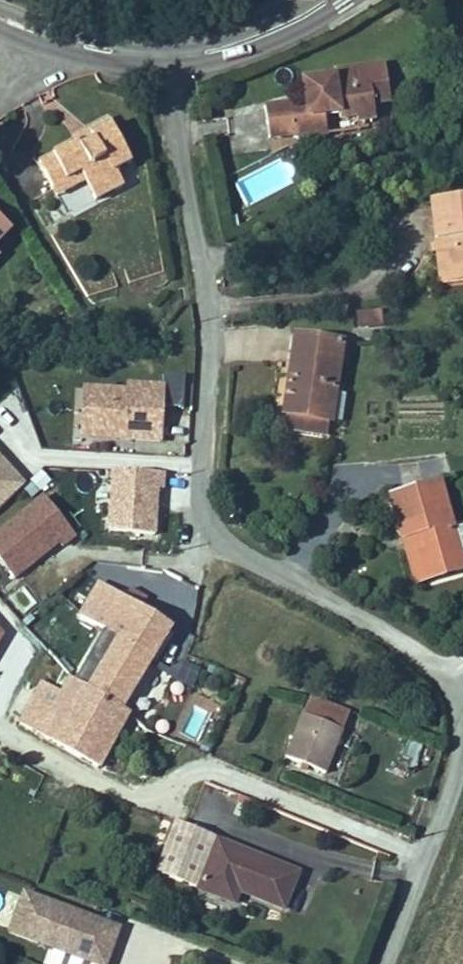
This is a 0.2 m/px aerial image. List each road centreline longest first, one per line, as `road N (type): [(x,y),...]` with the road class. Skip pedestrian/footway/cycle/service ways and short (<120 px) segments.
road 1 (residential): [(167,71),(219,334),(212,562),(462,692)]
road 2 (tertiary): [(167,71),(276,45),(355,0)]
road 3 (unclassified): [(462,797),(399,963)]
road 4 (tertiary): [(314,0),(250,30),(163,49)]
road 5 (tertiary): [(47,48),(167,71)]

